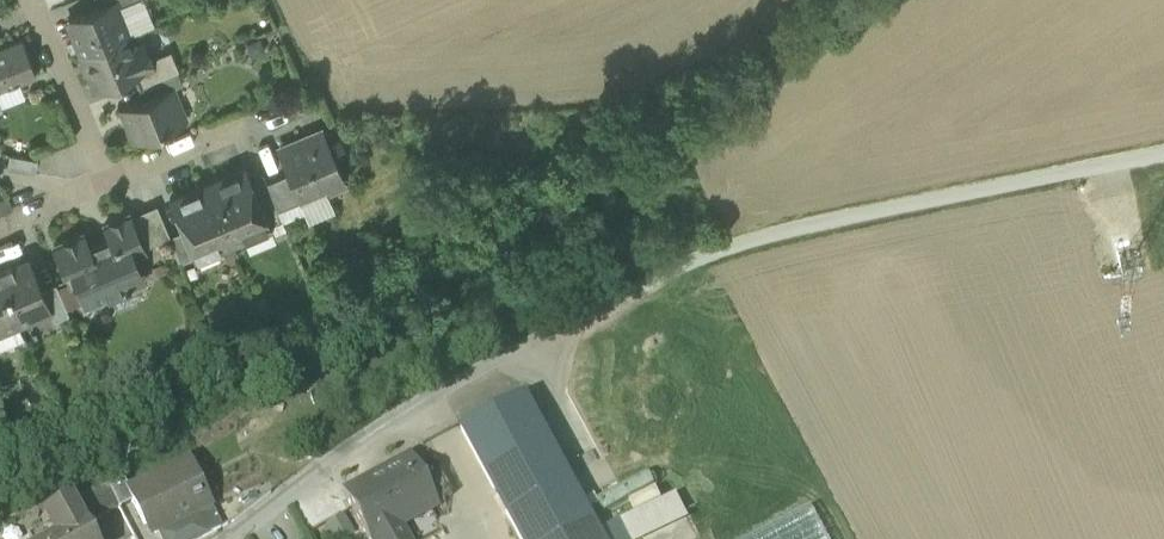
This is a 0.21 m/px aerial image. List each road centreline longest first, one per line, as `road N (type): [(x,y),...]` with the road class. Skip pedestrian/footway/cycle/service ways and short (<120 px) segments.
road 1 (unclassified): [(230,538),(401,405),(716,242),(1163,154)]
road 2 (residential): [(101,177),(35,0)]
road 3 (residential): [(101,177),(226,131)]

